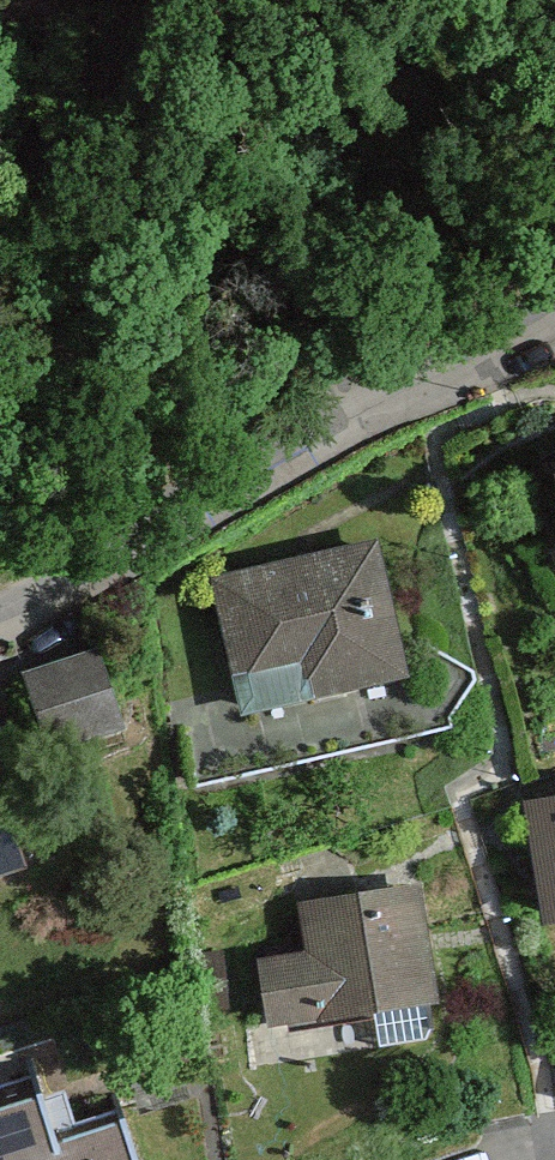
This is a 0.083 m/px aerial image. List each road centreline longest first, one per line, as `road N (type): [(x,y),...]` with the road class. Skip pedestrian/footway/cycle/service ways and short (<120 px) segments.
road 1 (residential): [(0,633),(204,521),(448,407),(554,344)]

